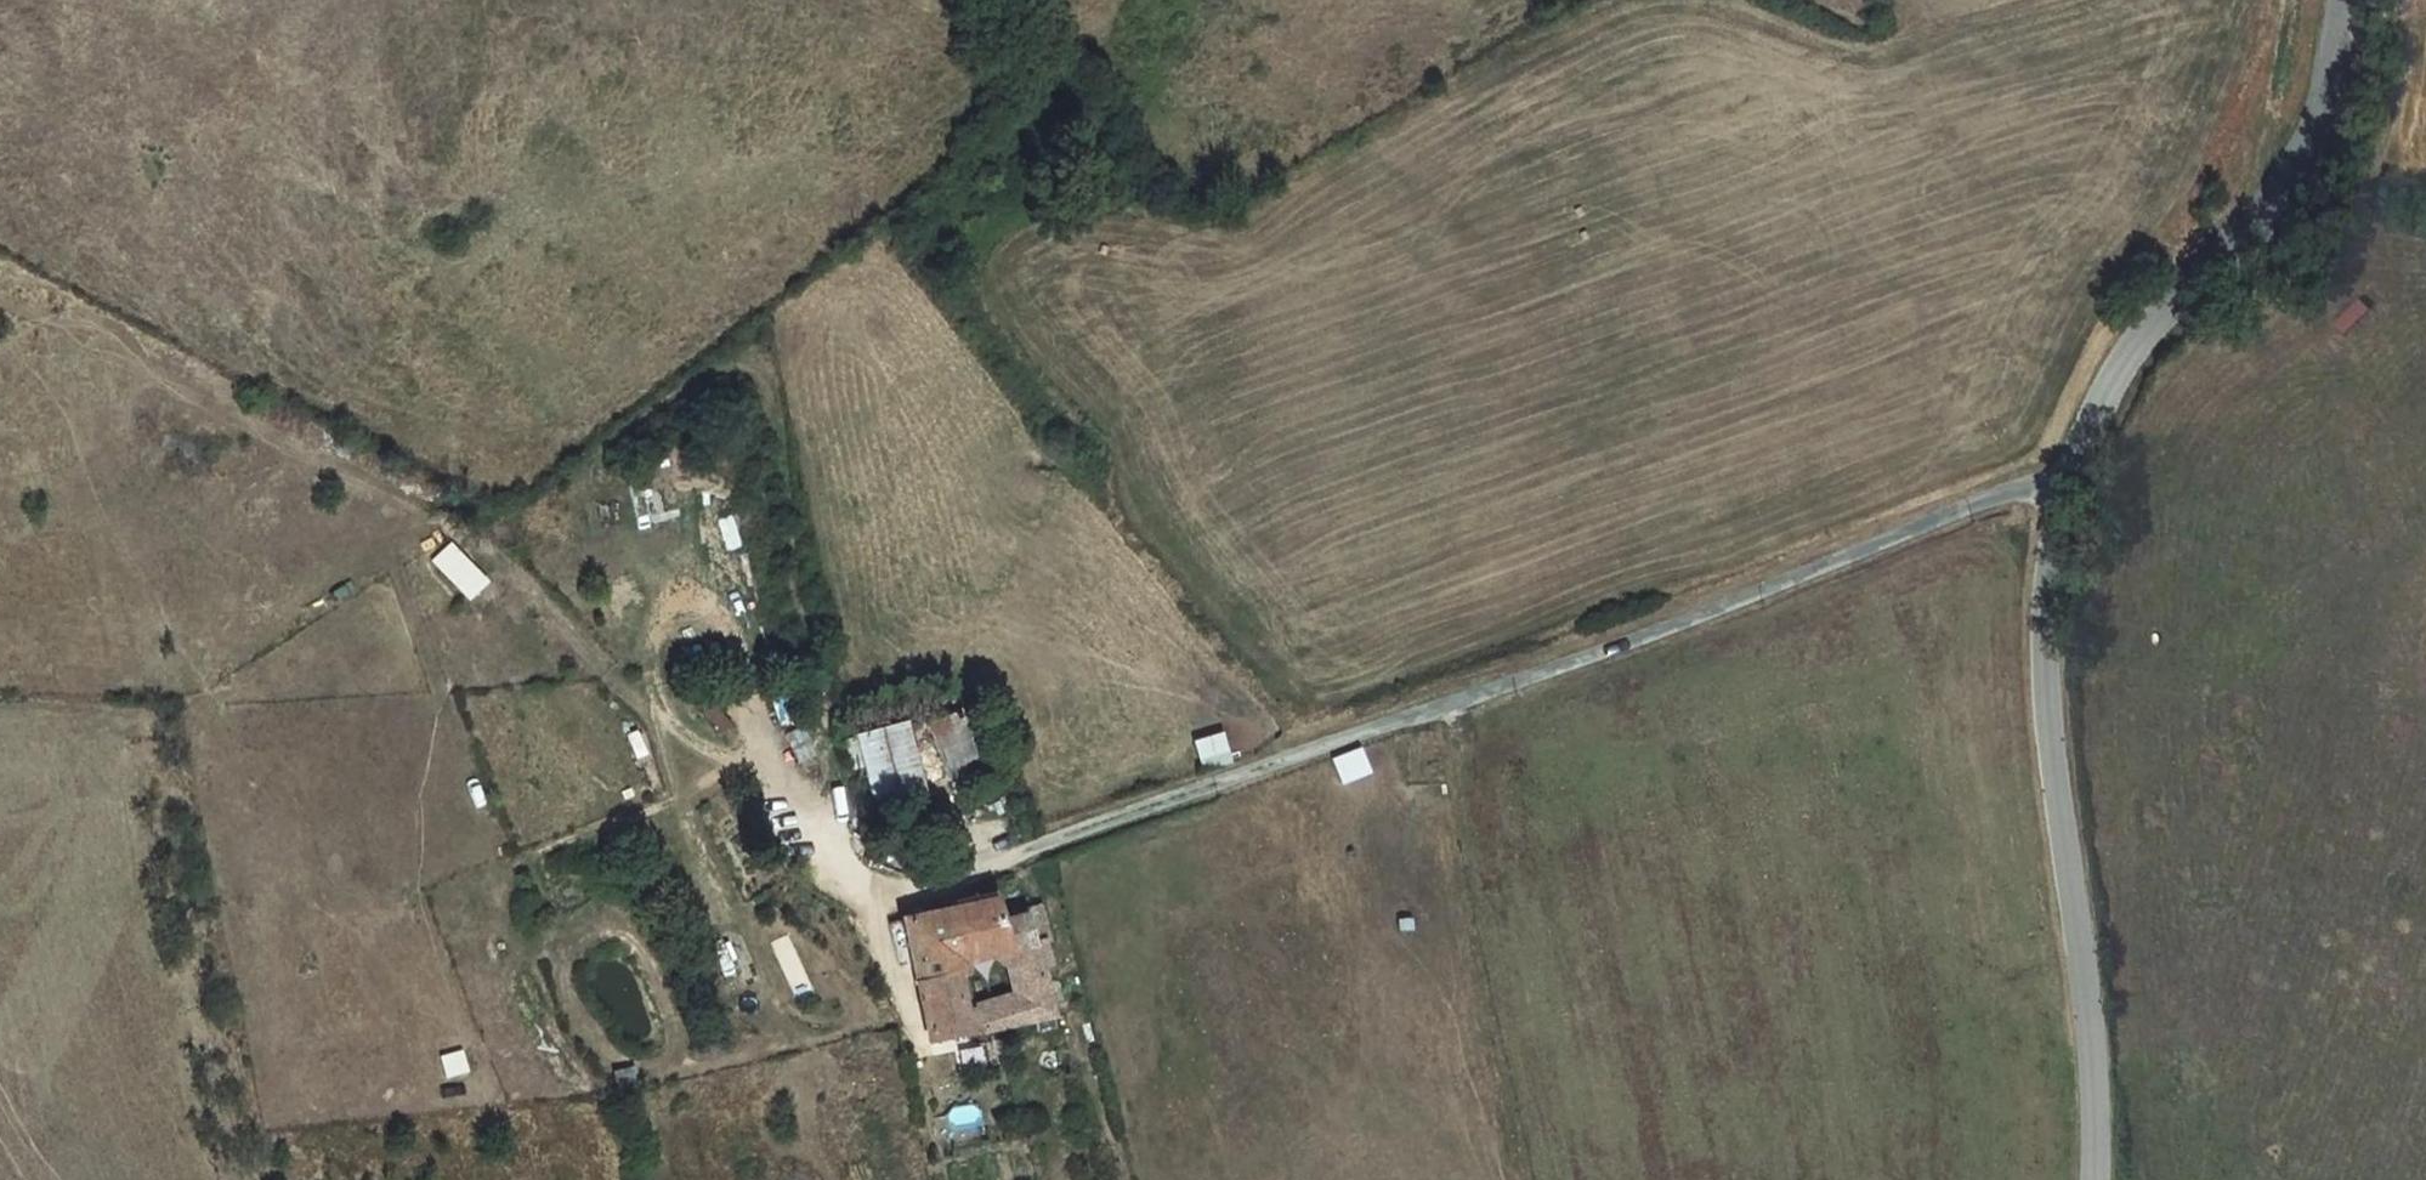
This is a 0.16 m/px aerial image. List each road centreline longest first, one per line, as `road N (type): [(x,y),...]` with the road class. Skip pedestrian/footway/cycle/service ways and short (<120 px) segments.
road 1 (residential): [(891,897),(1440,705),(1983,501),(2065,485)]
road 2 (unclassified): [(2088,1179),(2094,1098),(2049,747),(2047,569),(2065,485)]
road 3 (unclassified): [(2065,485),(2106,385),(2251,225),(2308,135),(2339,0)]

